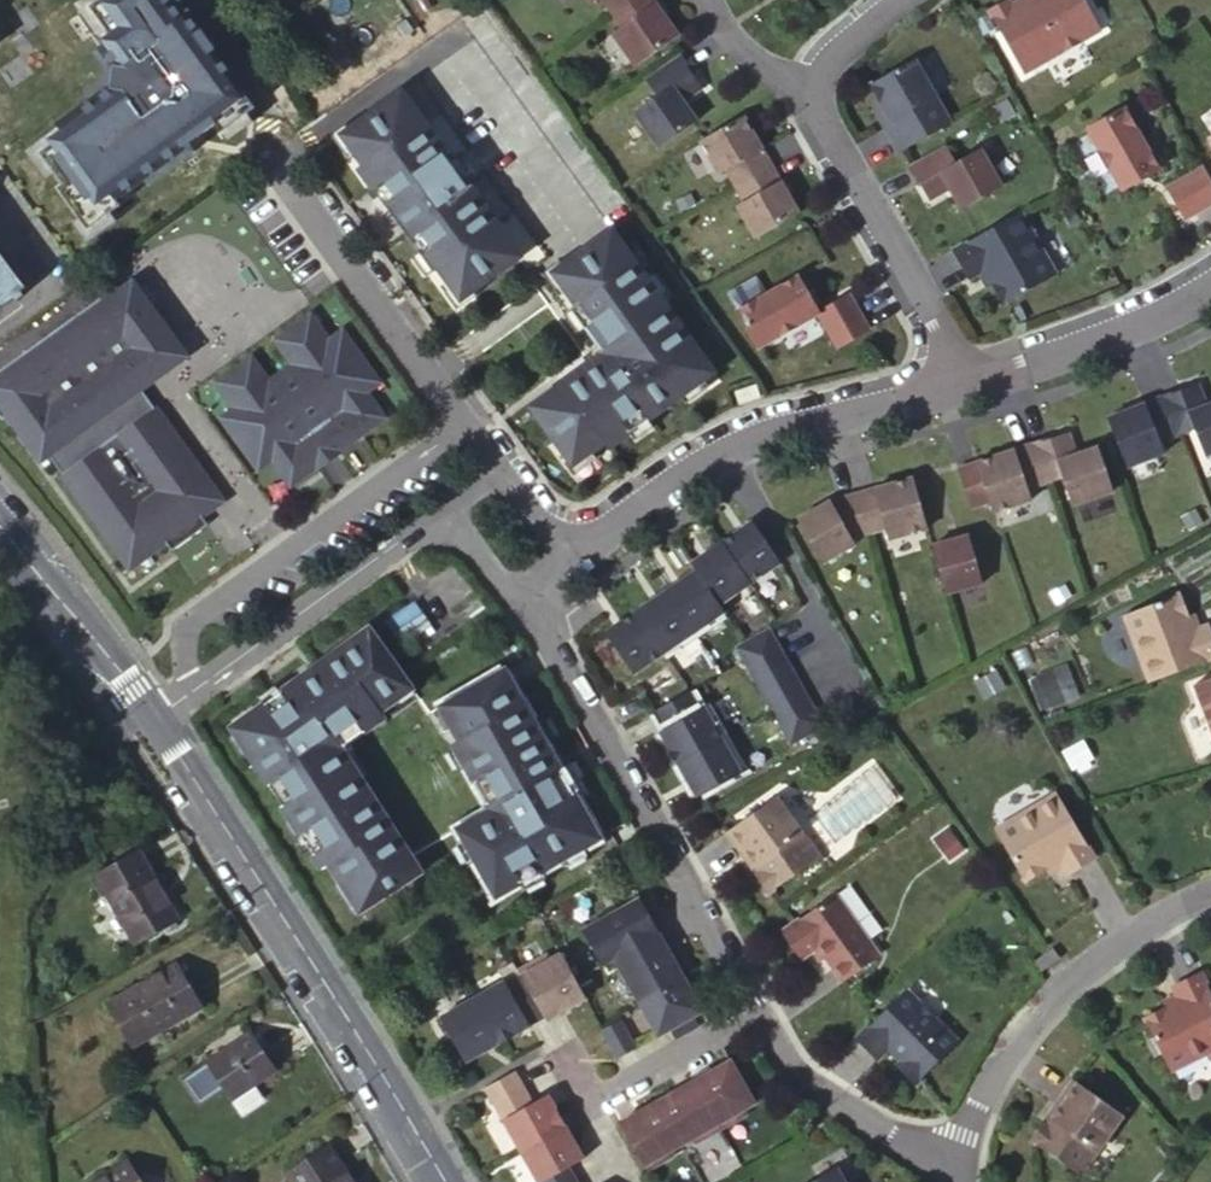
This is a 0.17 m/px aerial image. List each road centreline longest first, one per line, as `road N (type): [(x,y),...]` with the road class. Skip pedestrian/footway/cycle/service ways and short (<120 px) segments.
road 1 (residential): [(444,1181),(154,719)]
road 2 (residential): [(752,1012),(516,603)]
road 3 (residential): [(974,384),(786,428),(691,471),(569,561)]
road 4 (residential): [(462,423),(194,619),(188,695)]
road 5 (residential): [(1210,896),(1075,980),(988,1087),(956,1156)]
road 6 (residential): [(974,384),(822,129),(817,90)]
road 7 (residential): [(276,168),(462,423)]
road 8 (residential): [(188,695),(443,512)]
road 9 (residential): [(956,1156),(887,1130),(788,1068),(752,1012)]
road 10 (residential): [(1210,291),(1092,344),(974,384)]
road 11 (residential): [(154,719),(0,527)]
road 12 (residential): [(752,1012),(590,1097),(562,1044)]
road 13 (residential): [(707,0),(729,40),(761,66),(795,88),(817,90)]
road 14 (residential): [(817,90),(835,54),(899,0)]

